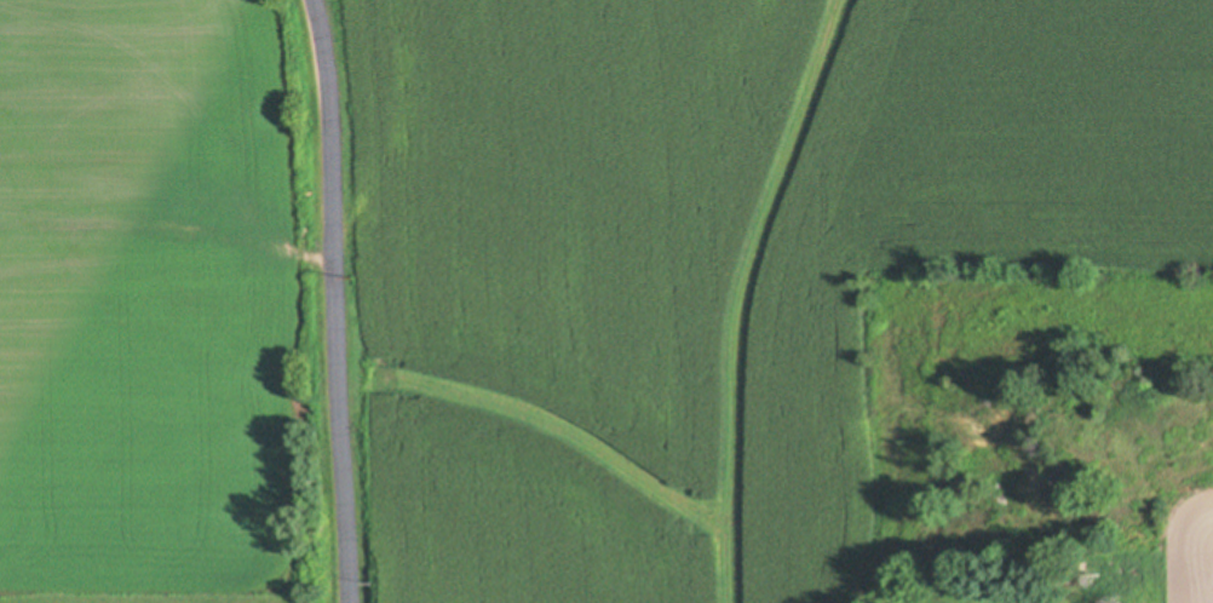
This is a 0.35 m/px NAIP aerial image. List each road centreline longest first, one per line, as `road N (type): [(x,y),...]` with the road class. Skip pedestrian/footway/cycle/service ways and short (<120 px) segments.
road 1 (residential): [(342,602),(334,180),(312,0)]

